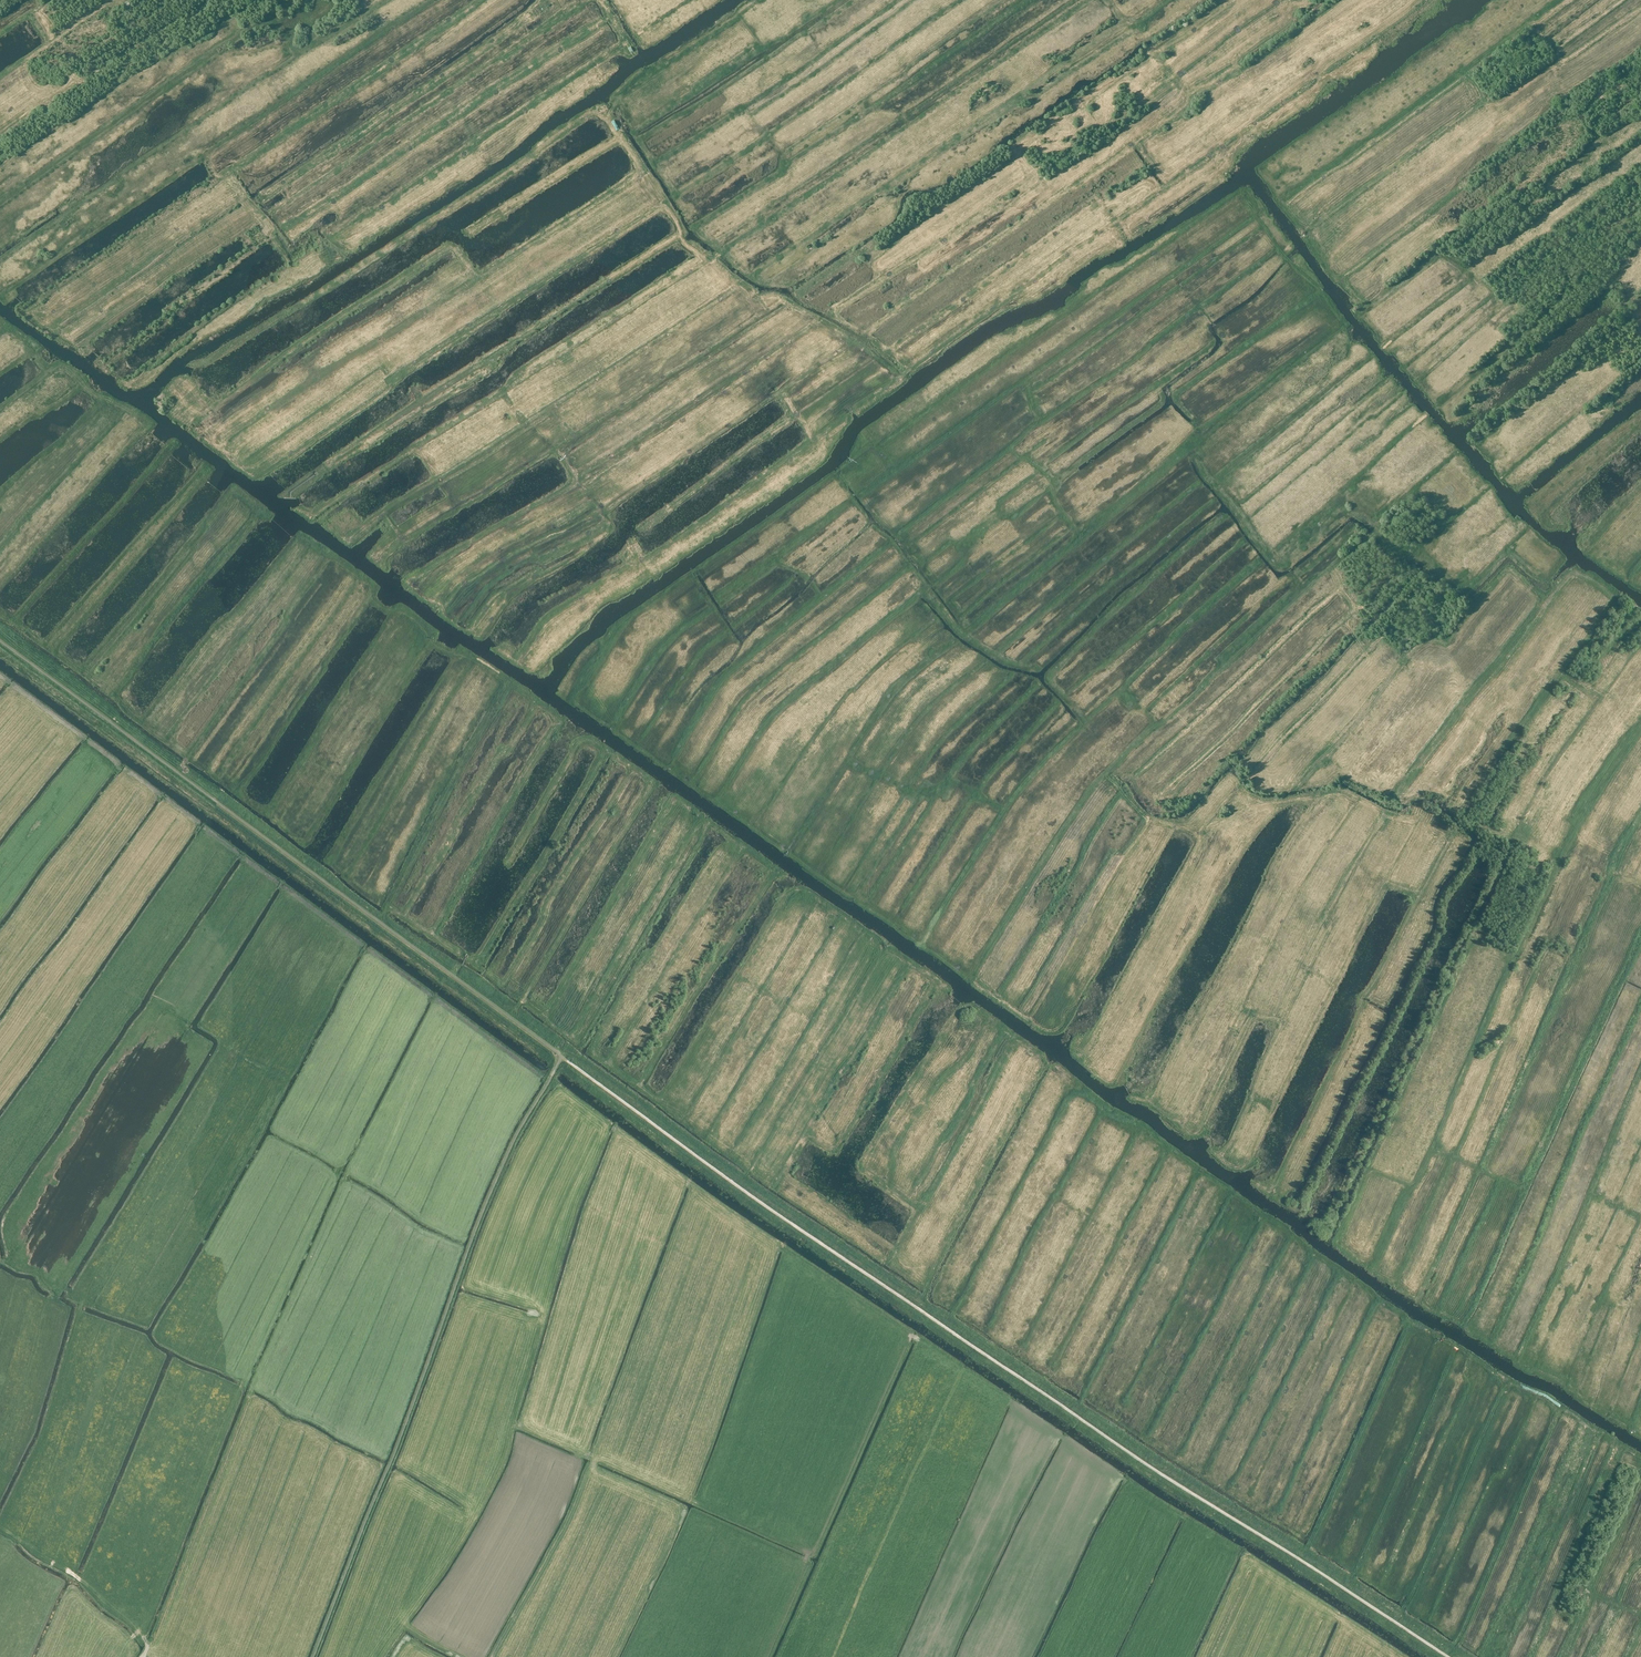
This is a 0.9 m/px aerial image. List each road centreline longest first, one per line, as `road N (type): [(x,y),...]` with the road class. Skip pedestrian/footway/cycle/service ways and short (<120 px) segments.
road 1 (track): [(560,1055),(1146,1464),(1448,1656)]
road 2 (track): [(560,1055),(575,1055),(743,1181)]

